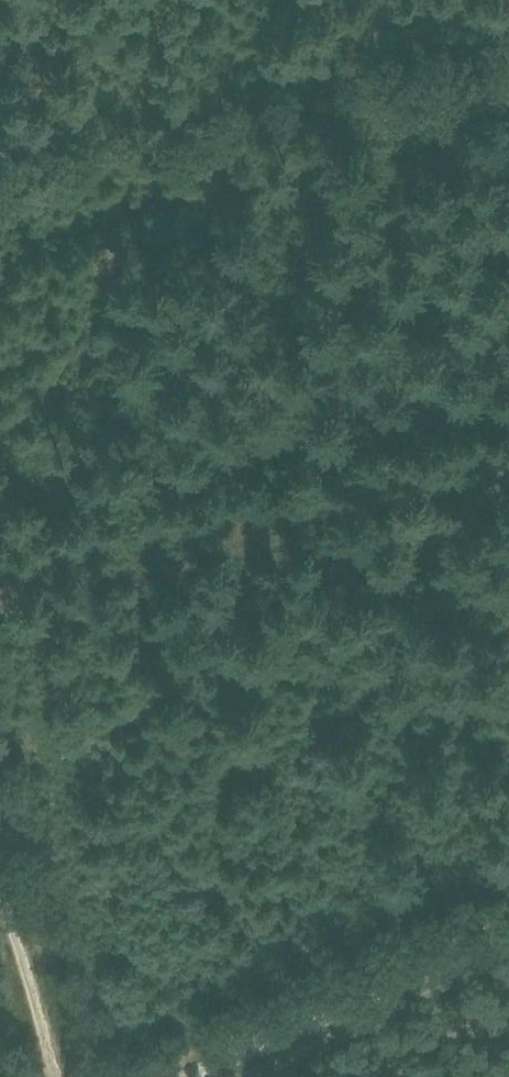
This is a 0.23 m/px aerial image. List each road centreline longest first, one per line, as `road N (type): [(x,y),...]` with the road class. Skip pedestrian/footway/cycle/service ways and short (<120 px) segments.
road 1 (track): [(0,173),(508,64)]
road 2 (track): [(186,1076),(508,937)]

